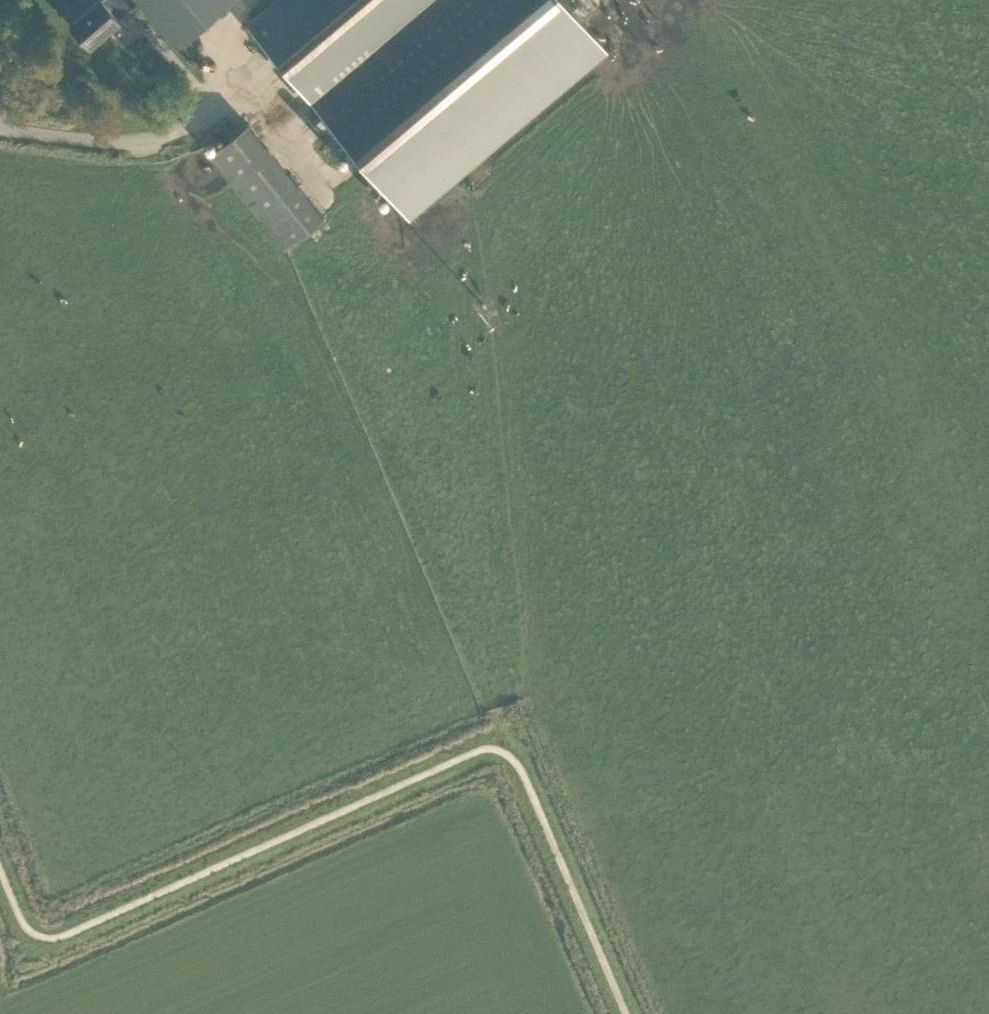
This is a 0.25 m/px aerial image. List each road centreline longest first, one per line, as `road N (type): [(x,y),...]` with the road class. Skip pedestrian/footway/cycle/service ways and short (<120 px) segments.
road 1 (unclassified): [(0,133),(156,143)]

